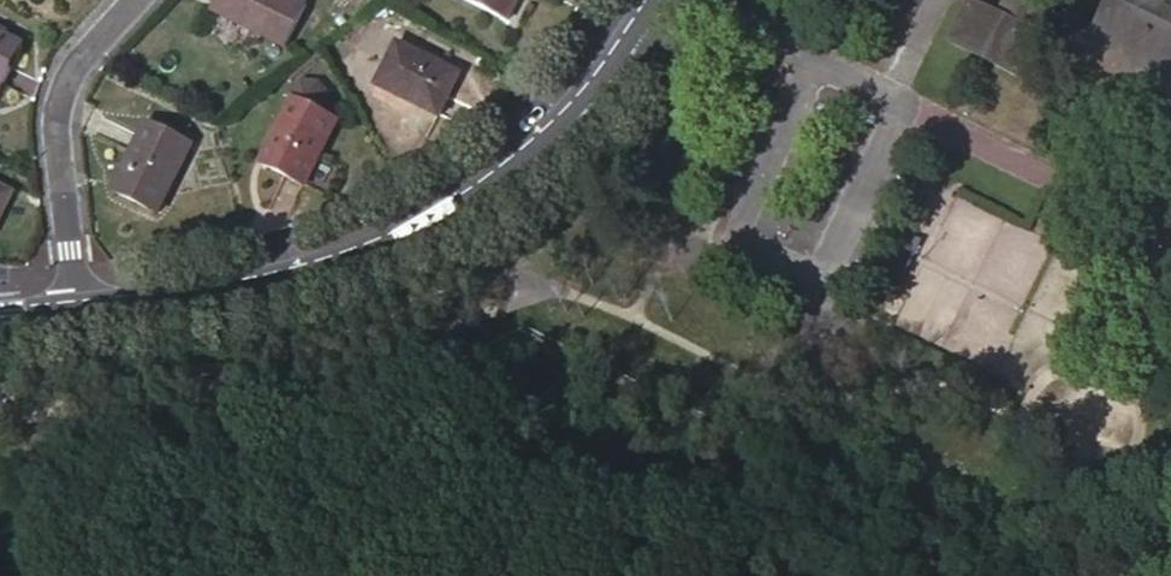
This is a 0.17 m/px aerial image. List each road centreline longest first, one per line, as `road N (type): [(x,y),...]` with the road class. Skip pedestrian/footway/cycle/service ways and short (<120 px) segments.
road 1 (residential): [(658,0),(582,102),(460,210),(315,276),(79,319)]
road 2 (residential): [(134,0),(76,63),(58,97),(79,319)]

